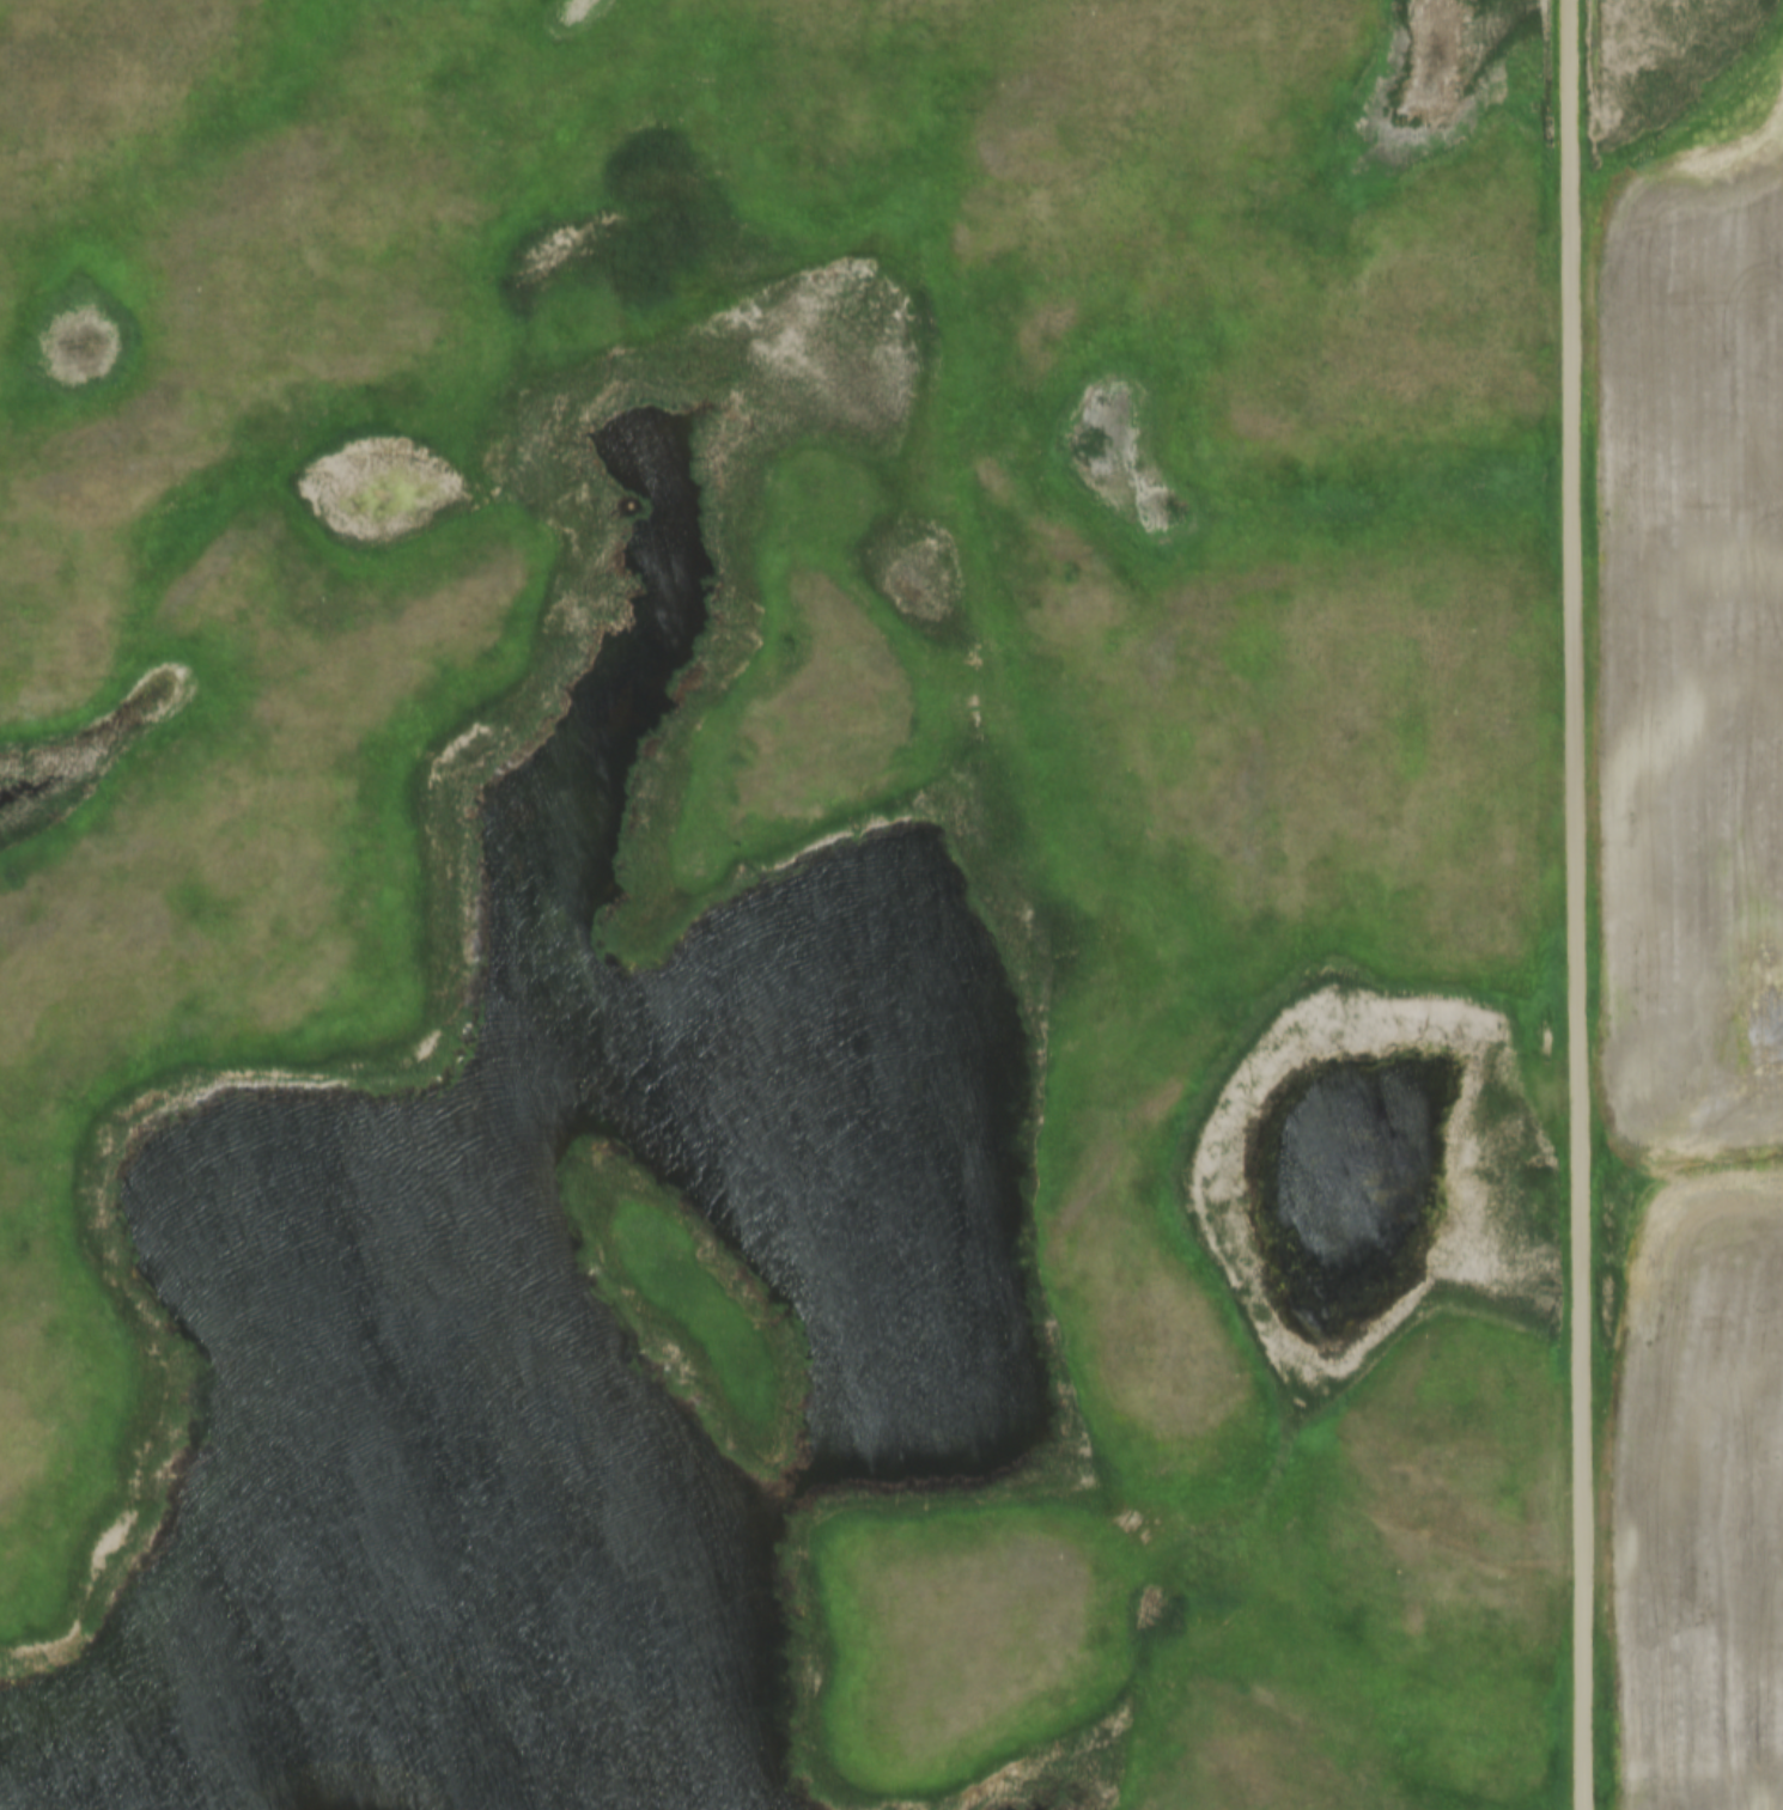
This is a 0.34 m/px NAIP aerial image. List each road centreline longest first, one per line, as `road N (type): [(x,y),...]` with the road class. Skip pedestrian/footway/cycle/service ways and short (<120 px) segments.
road 1 (residential): [(1589,1809),(1574,0)]

